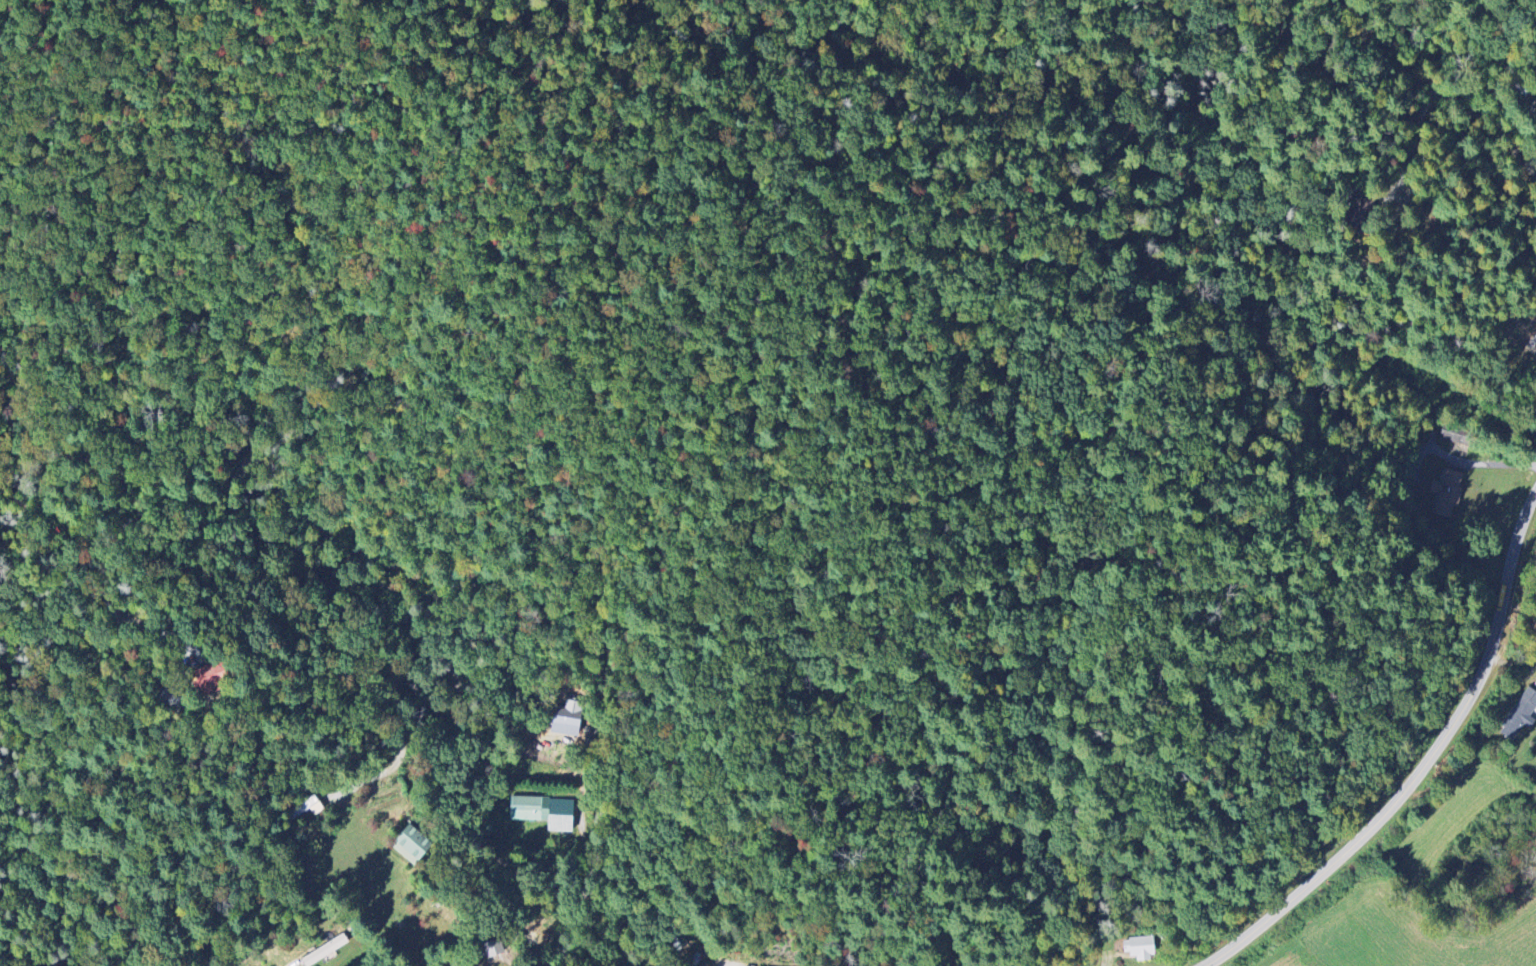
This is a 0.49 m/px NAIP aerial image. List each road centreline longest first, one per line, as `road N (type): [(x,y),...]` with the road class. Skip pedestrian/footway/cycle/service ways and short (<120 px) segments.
road 1 (residential): [(622,965),(589,901),(515,875),(490,829),(485,784),(508,701),(495,644),(443,623),(400,576),(328,544),(247,482),(188,508),(148,514),(100,548),(97,572),(188,714)]
road 2 (residential): [(1206,965),(1355,846),(1460,718),(1493,649),(1535,494)]
road 3 (residential): [(1197,12),(1245,42),(1296,102),(1340,98),(1413,54),(1489,89),(1535,143)]

